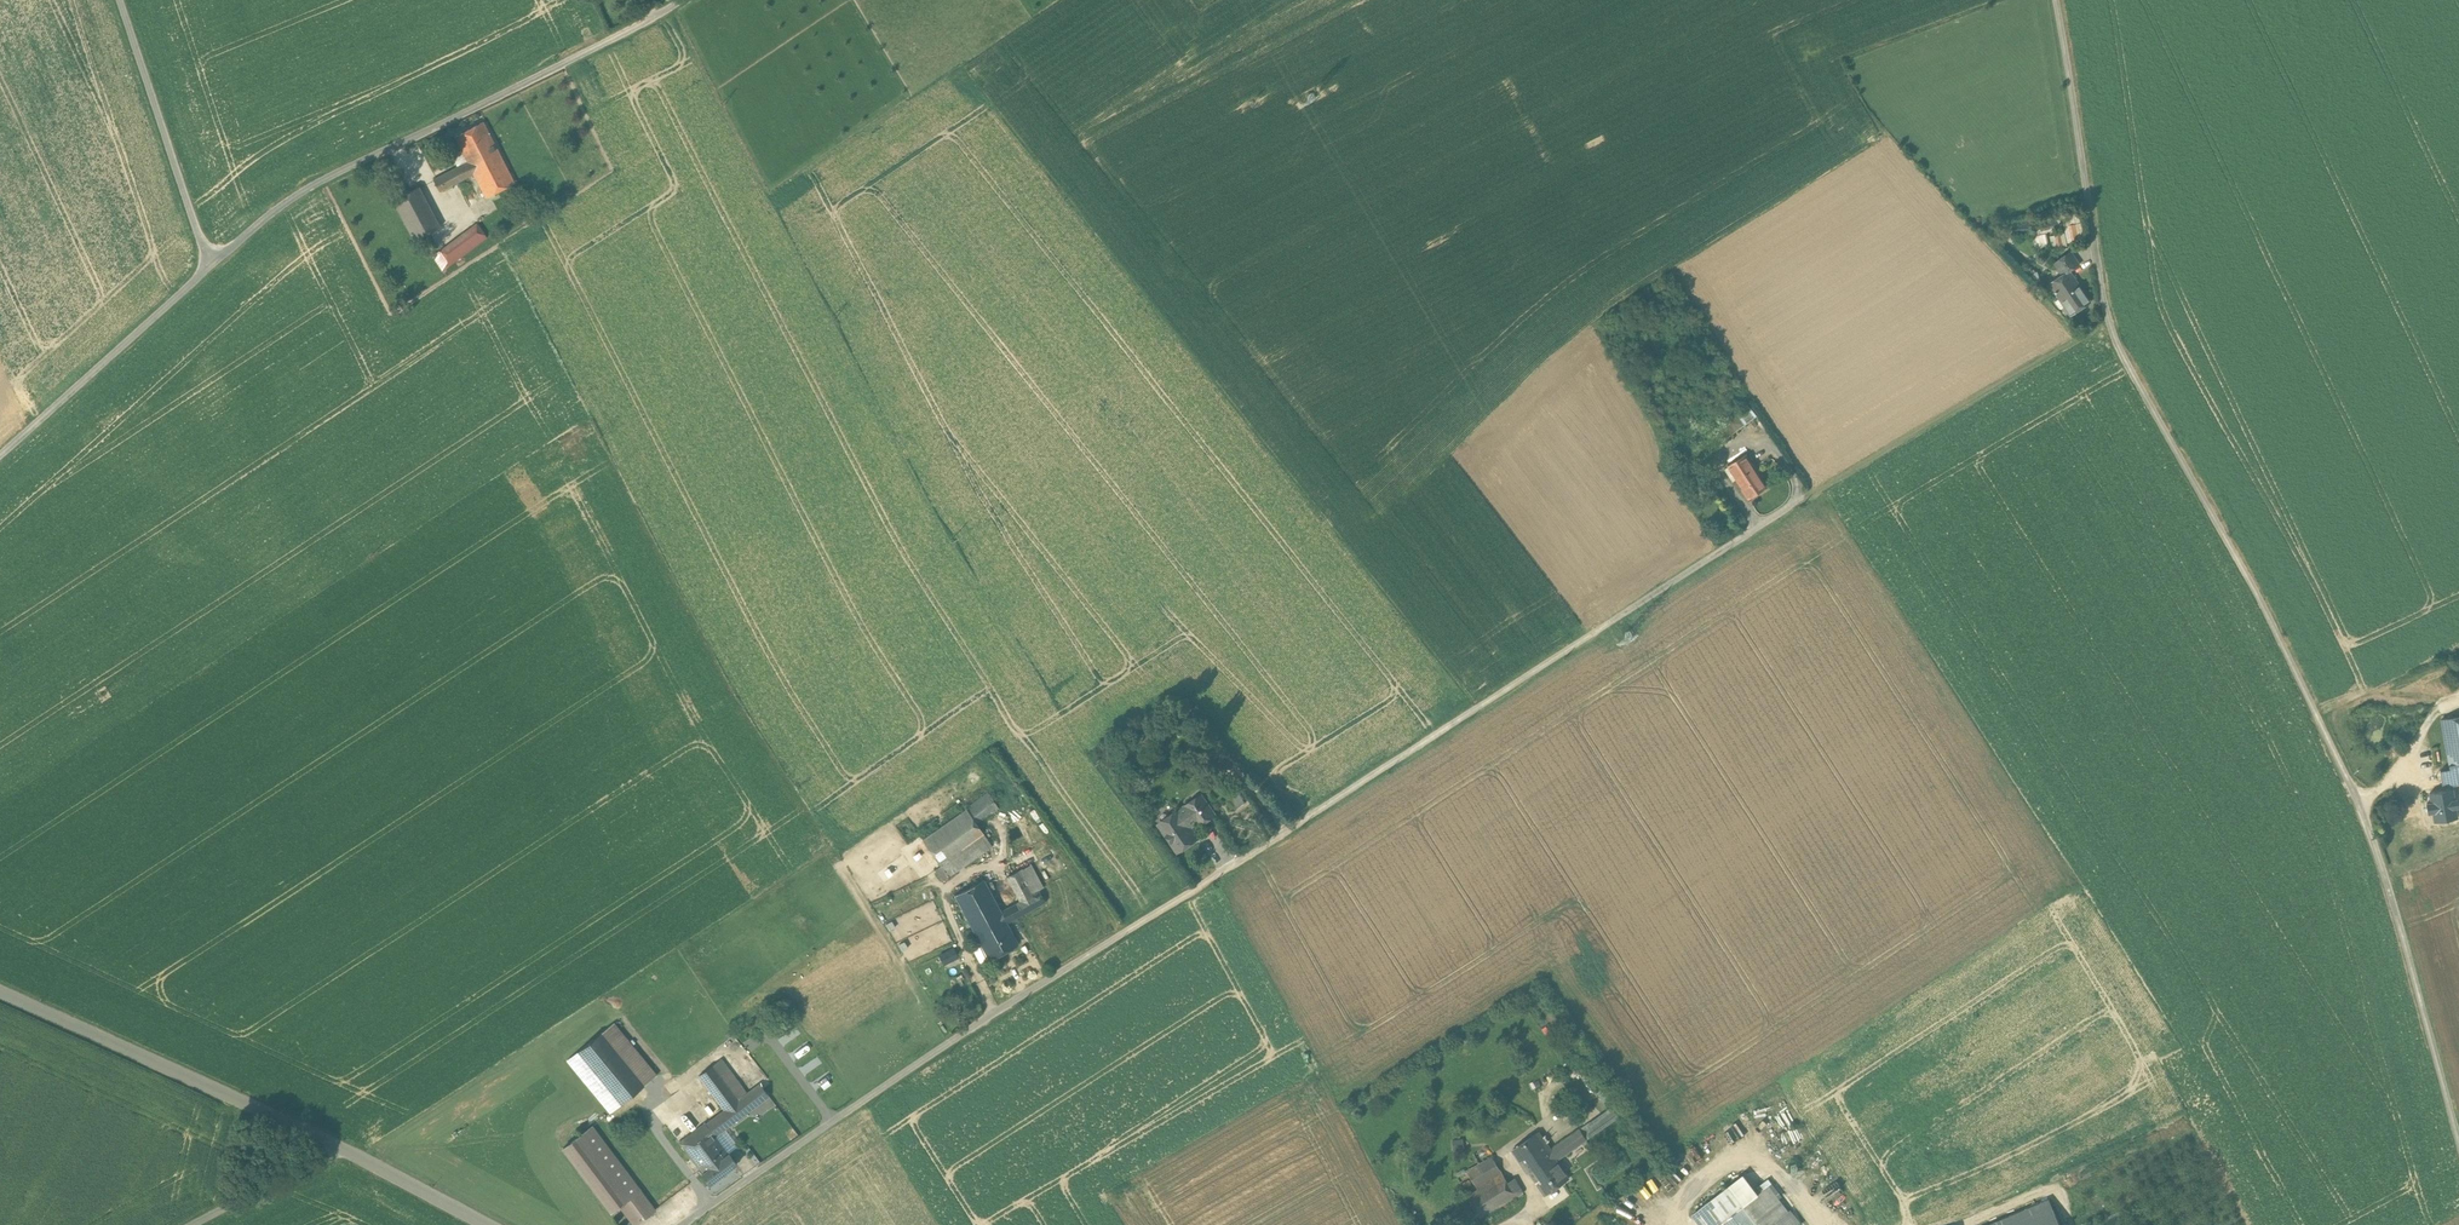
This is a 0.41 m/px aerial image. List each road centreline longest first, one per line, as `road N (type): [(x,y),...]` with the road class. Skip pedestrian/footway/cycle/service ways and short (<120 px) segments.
road 1 (track): [(682,1224),(997,1009),(1807,496)]
road 2 (unclassified): [(2458,1127),(2389,875),(2356,791),(2244,563),(2111,320),(2059,0)]
road 3 (unclassified): [(211,266),(275,209),(327,178),(682,0)]
road 4 (unclassified): [(341,1148),(0,992)]
road 5 (track): [(2111,320),(1807,496)]
road 6 (unclassified): [(0,456),(211,266)]
road 7 (unclassified): [(120,0),(211,266)]
road 8 (unclassified): [(188,1224),(341,1148)]
road 9 (unclassified): [(488,1224),(341,1148)]
road 10 (track): [(993,1011),(943,888),(966,874)]

